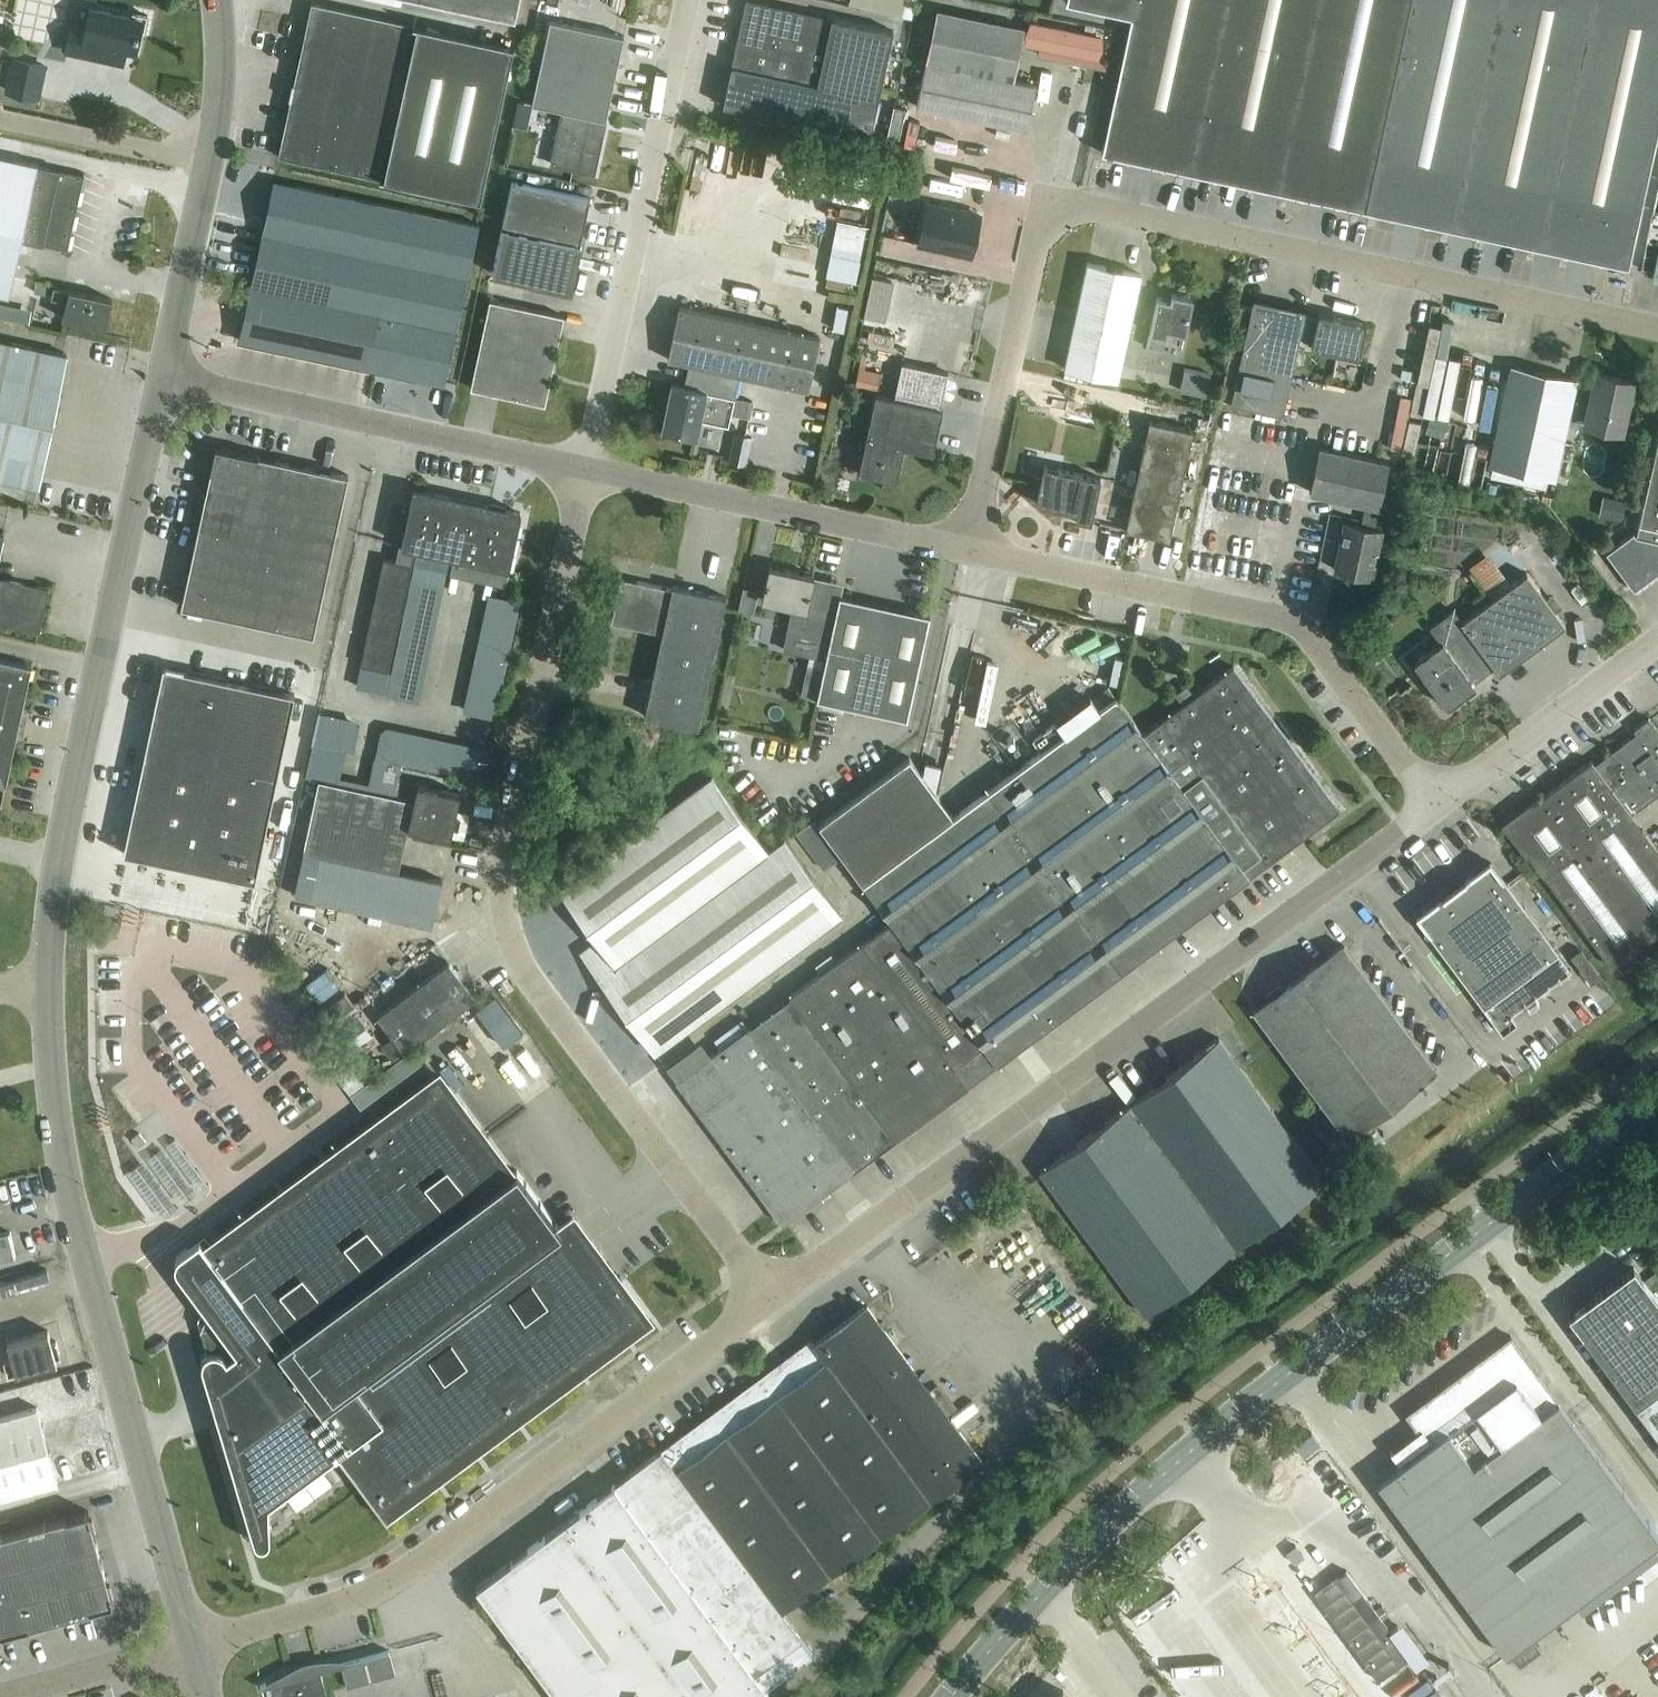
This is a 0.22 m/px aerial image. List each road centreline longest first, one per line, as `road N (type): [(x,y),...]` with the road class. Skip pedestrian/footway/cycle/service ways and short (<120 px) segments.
road 1 (residential): [(1657,328),(1062,203),(1041,216),(970,548)]
road 2 (residential): [(771,1299),(522,963),(511,934),(504,899),(510,833),(587,472)]
road 3 (tertiary): [(1657,1105),(1204,1446),(1046,1594),(958,1696)]
road 4 (residential): [(1443,804),(771,1299)]
road 5 (residential): [(771,1299),(392,1586),(191,1648)]
road 6 (unclassified): [(191,1648),(67,1181),(50,986)]
road 7 (unclassified): [(50,986),(55,898),(166,376)]
road 8 (residential): [(970,548),(1286,621),(1306,632),(1443,804)]
road 9 (residential): [(587,472),(690,0)]
road 10 (residential): [(166,376),(587,472)]
road 11 (residential): [(587,472),(970,548)]
road 12 (unclassified): [(166,376),(218,125),(218,0)]
road 13 (residential): [(1657,643),(1443,804)]
road 14 (residential): [(191,1648),(13,1696)]

